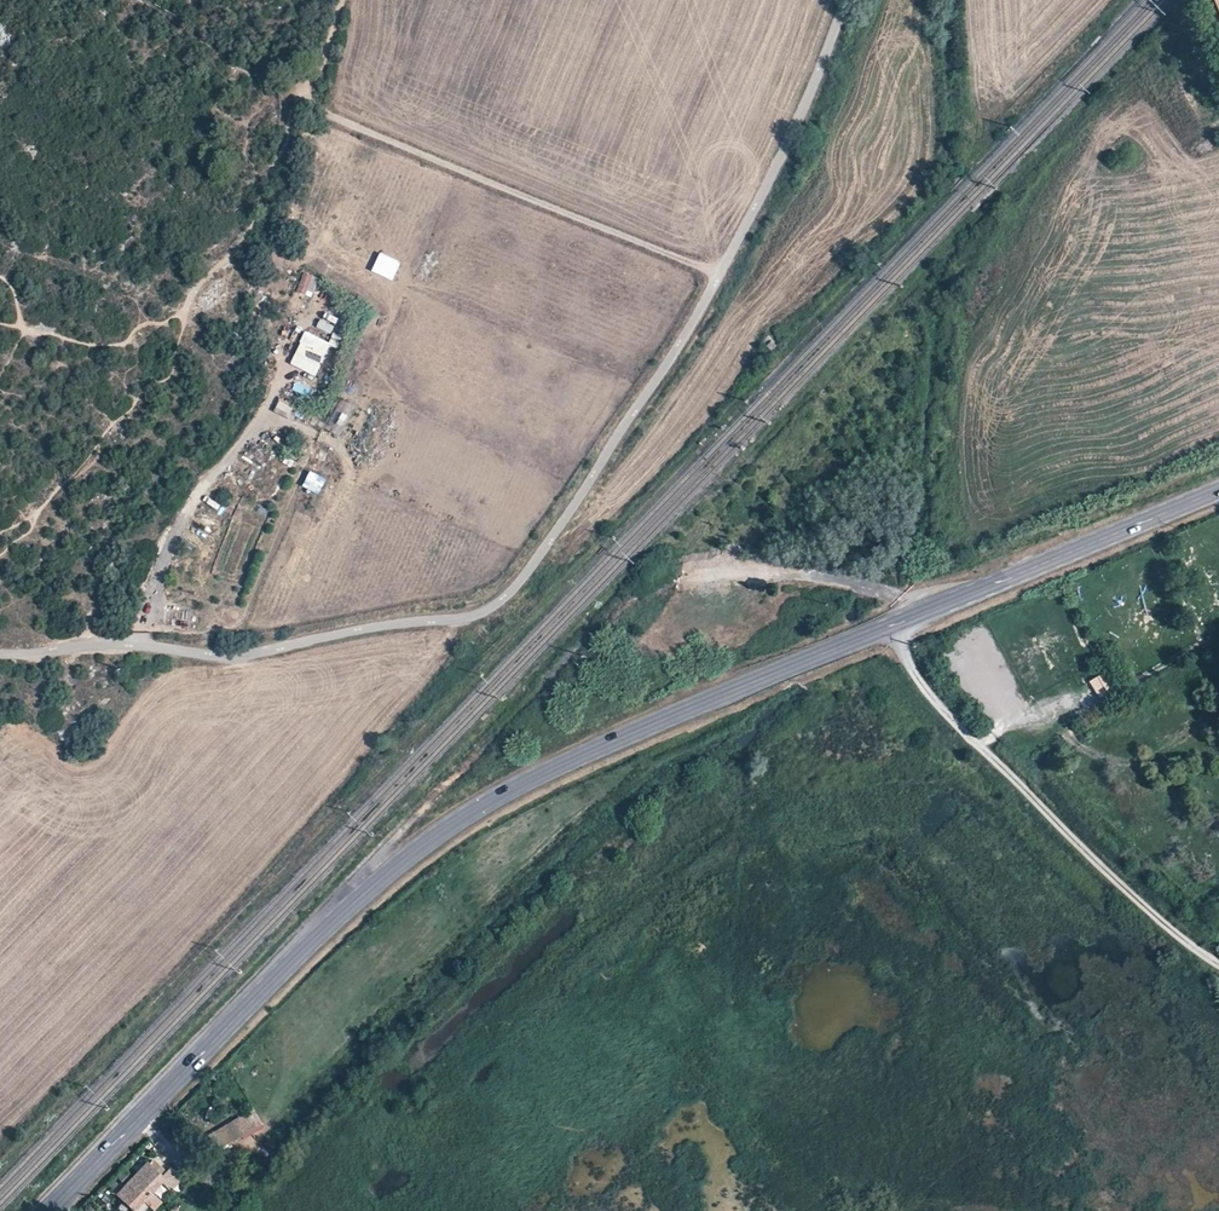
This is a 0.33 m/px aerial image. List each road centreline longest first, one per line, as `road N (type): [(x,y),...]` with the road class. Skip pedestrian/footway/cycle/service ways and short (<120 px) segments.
road 1 (tertiary): [(49,1210),(336,919),(472,812),(613,741),(1218,496)]
road 2 (unclassified): [(846,0),(795,131),(688,334),(557,531),(497,604),(460,619),(384,626),(231,658),(123,644),(0,656)]
road 3 (track): [(887,629),(919,680),(1108,876),(1218,965)]
road 4 (track): [(719,274),(305,108)]

